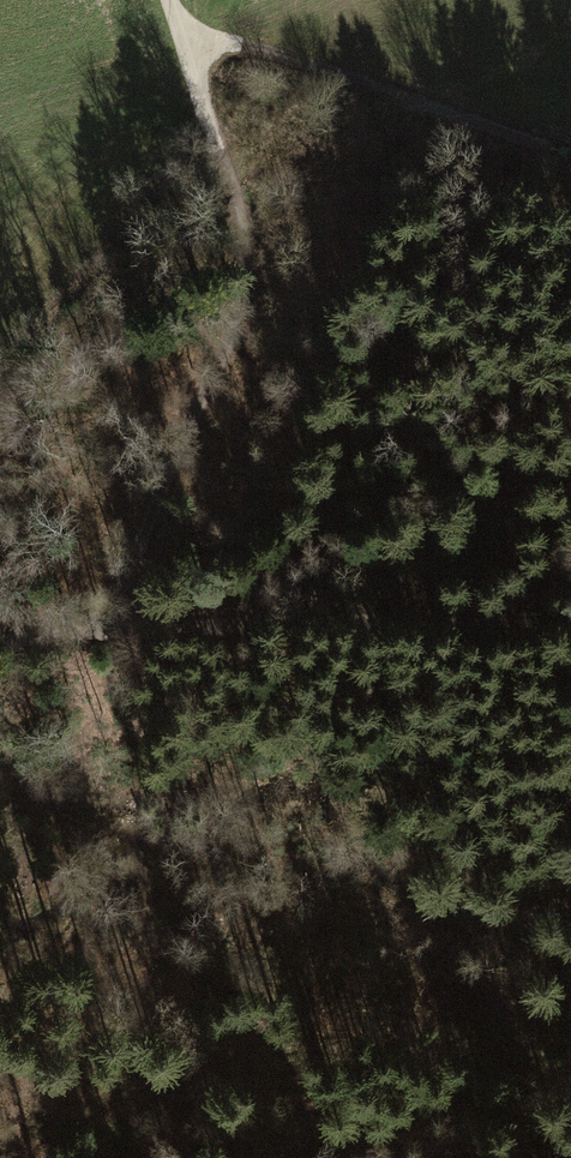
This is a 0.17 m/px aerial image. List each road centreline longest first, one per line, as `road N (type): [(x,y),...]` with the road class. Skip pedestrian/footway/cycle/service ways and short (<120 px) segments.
road 1 (track): [(111,628),(141,533),(237,329),(244,277),(238,215),(218,152)]
road 2 (track): [(570,625),(111,628)]
road 3 (track): [(184,46),(245,46),(570,154)]
road 4 (track): [(136,874),(0,767)]

